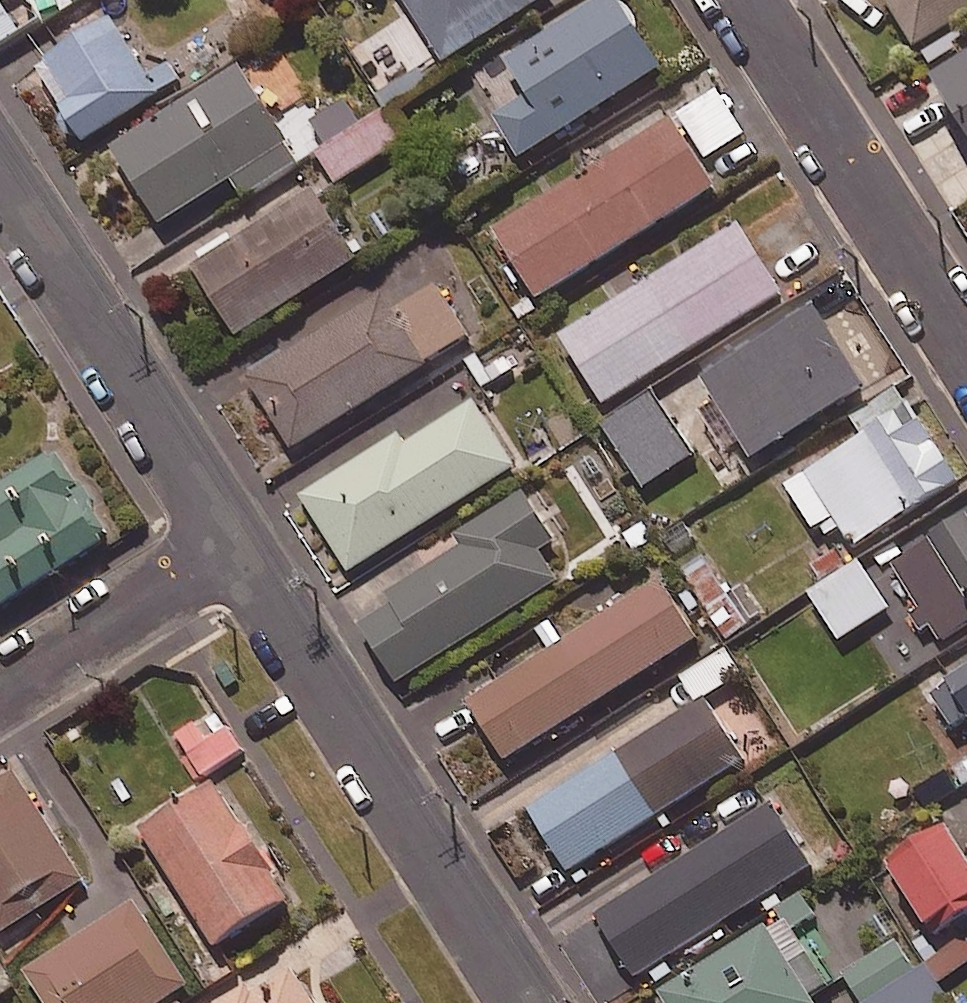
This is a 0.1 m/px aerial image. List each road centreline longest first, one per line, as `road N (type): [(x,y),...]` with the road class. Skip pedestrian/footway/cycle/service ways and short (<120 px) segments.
road 1 (residential): [(525,1002),(238,546)]
road 2 (residential): [(238,546),(0,175)]
road 3 (residential): [(747,0),(966,343)]
road 4 (residential): [(0,696),(238,546)]

